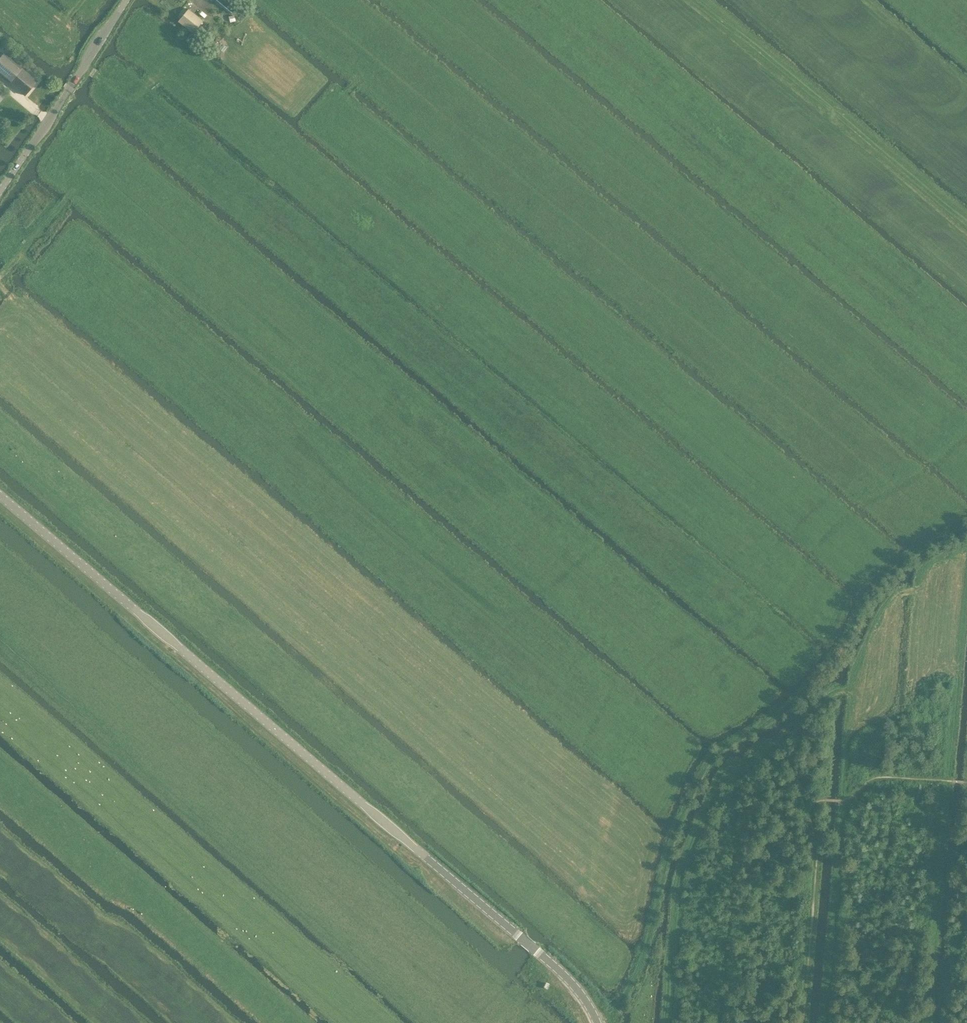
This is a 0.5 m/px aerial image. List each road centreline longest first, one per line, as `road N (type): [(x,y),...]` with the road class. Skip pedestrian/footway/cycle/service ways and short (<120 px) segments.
road 1 (tertiary): [(595,1022),(542,958),(0,498)]
road 2 (tertiary): [(0,194),(129,0)]

